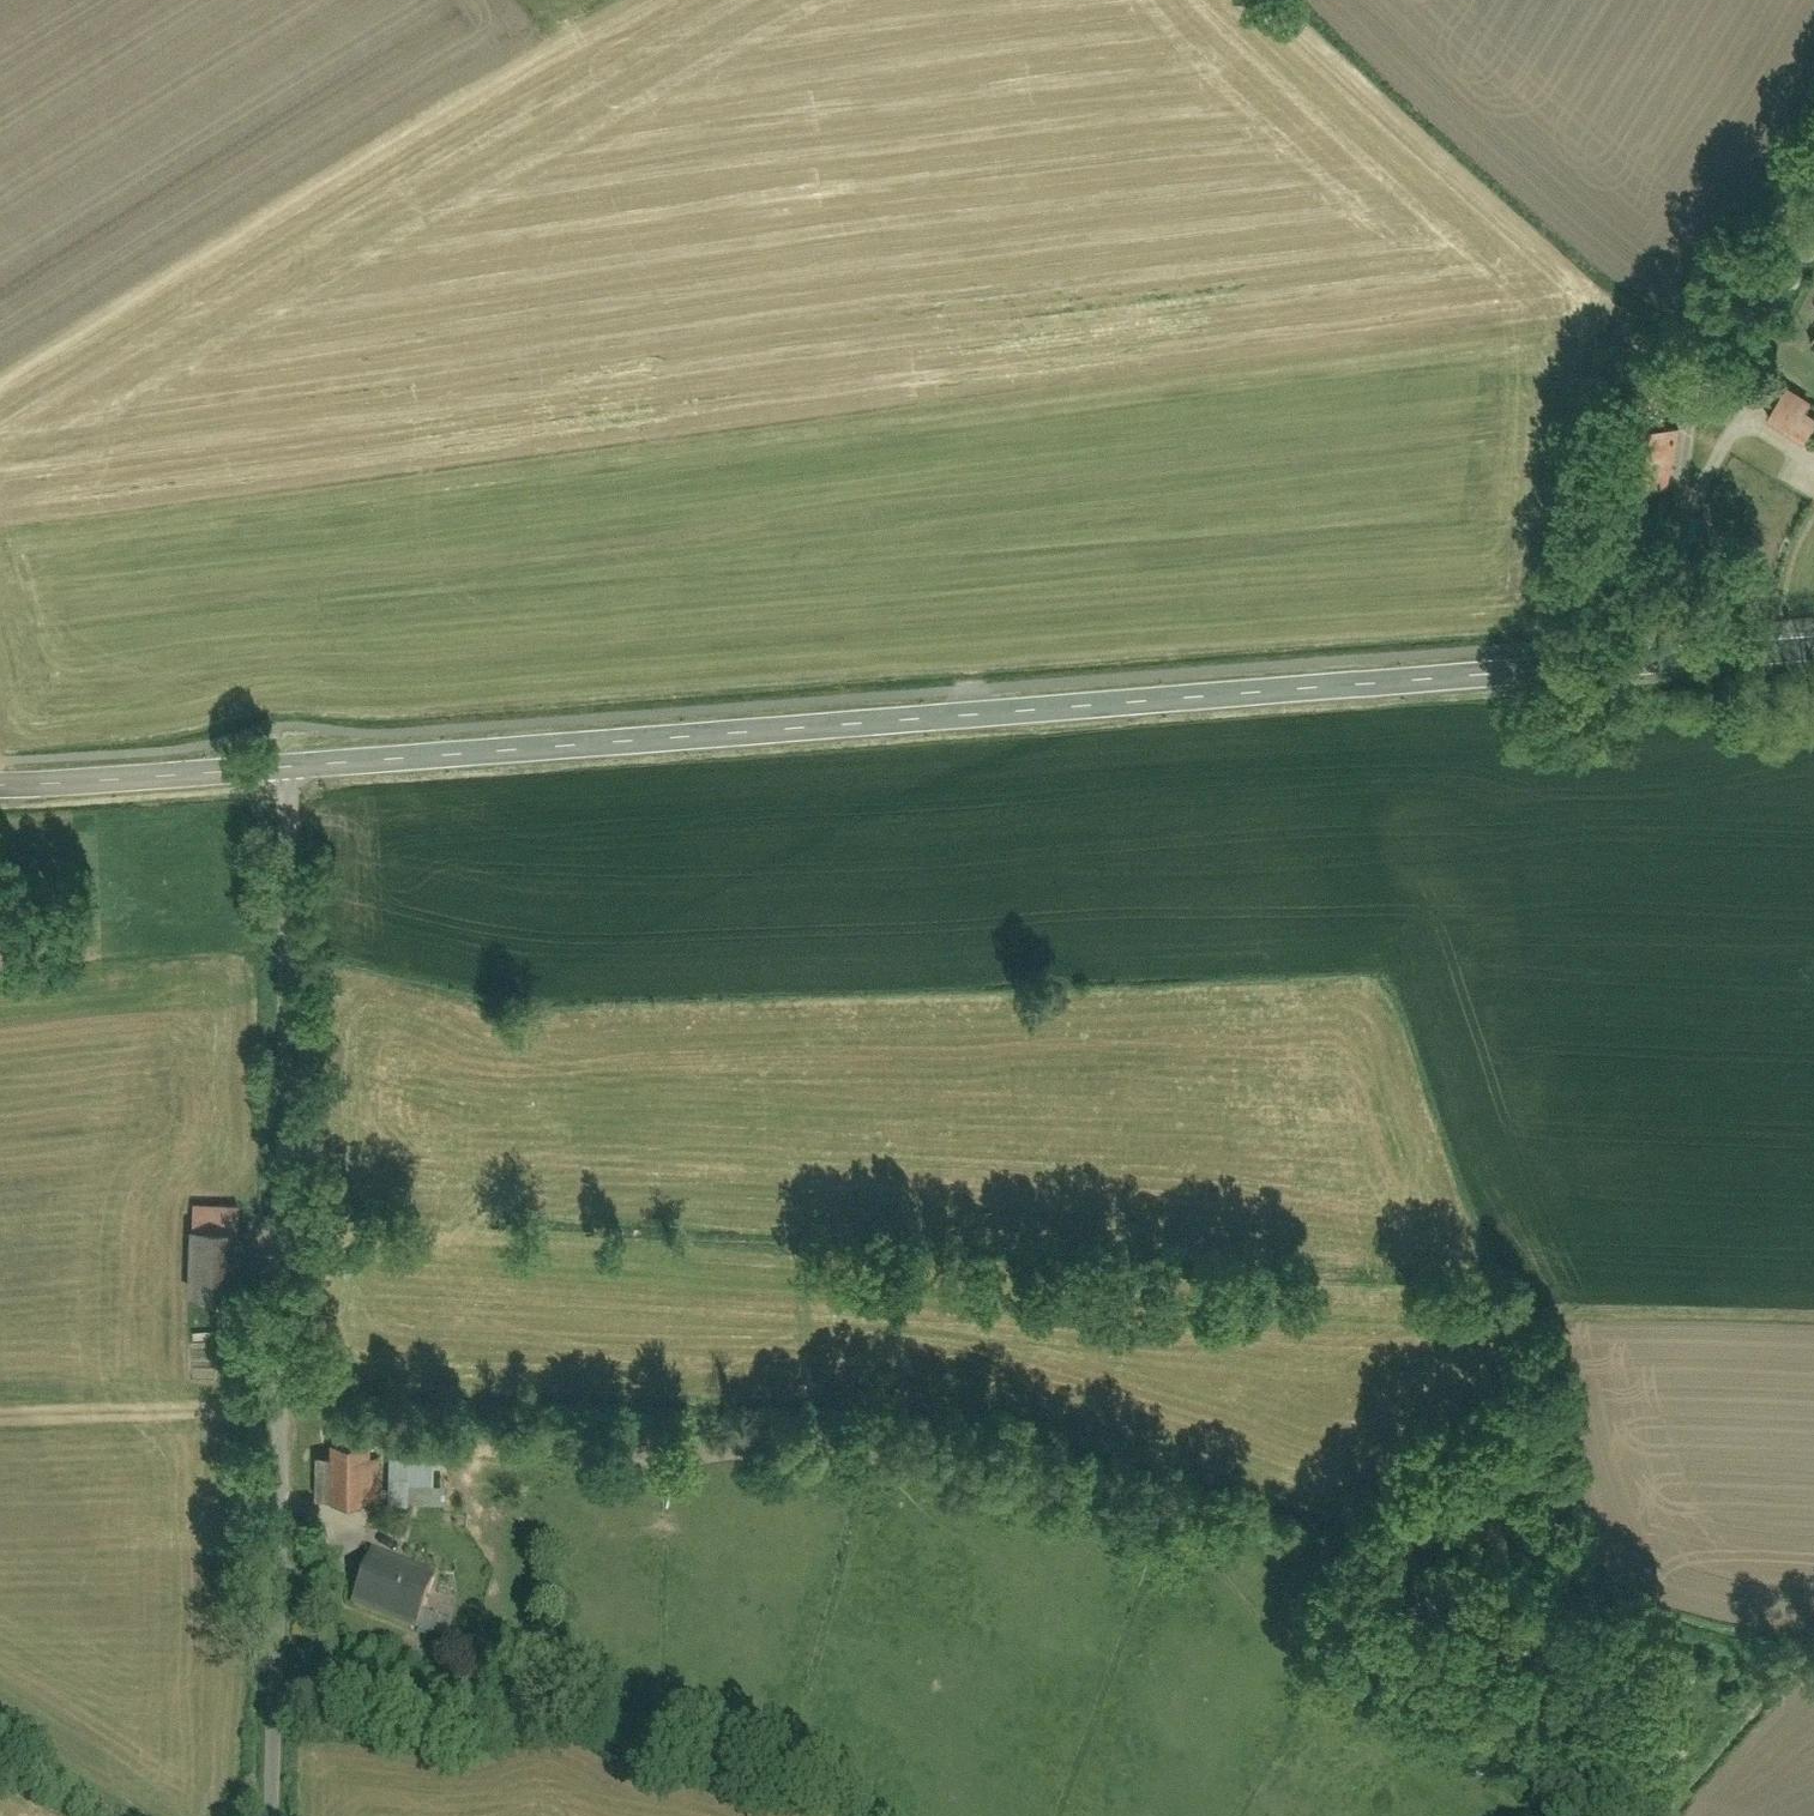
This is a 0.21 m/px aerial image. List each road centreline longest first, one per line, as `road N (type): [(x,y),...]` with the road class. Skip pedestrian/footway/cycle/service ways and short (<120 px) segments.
road 1 (tertiary): [(1813,655),(288,765)]
road 2 (residential): [(265,1815),(288,765)]
road 3 (tertiary): [(288,765),(0,786)]

